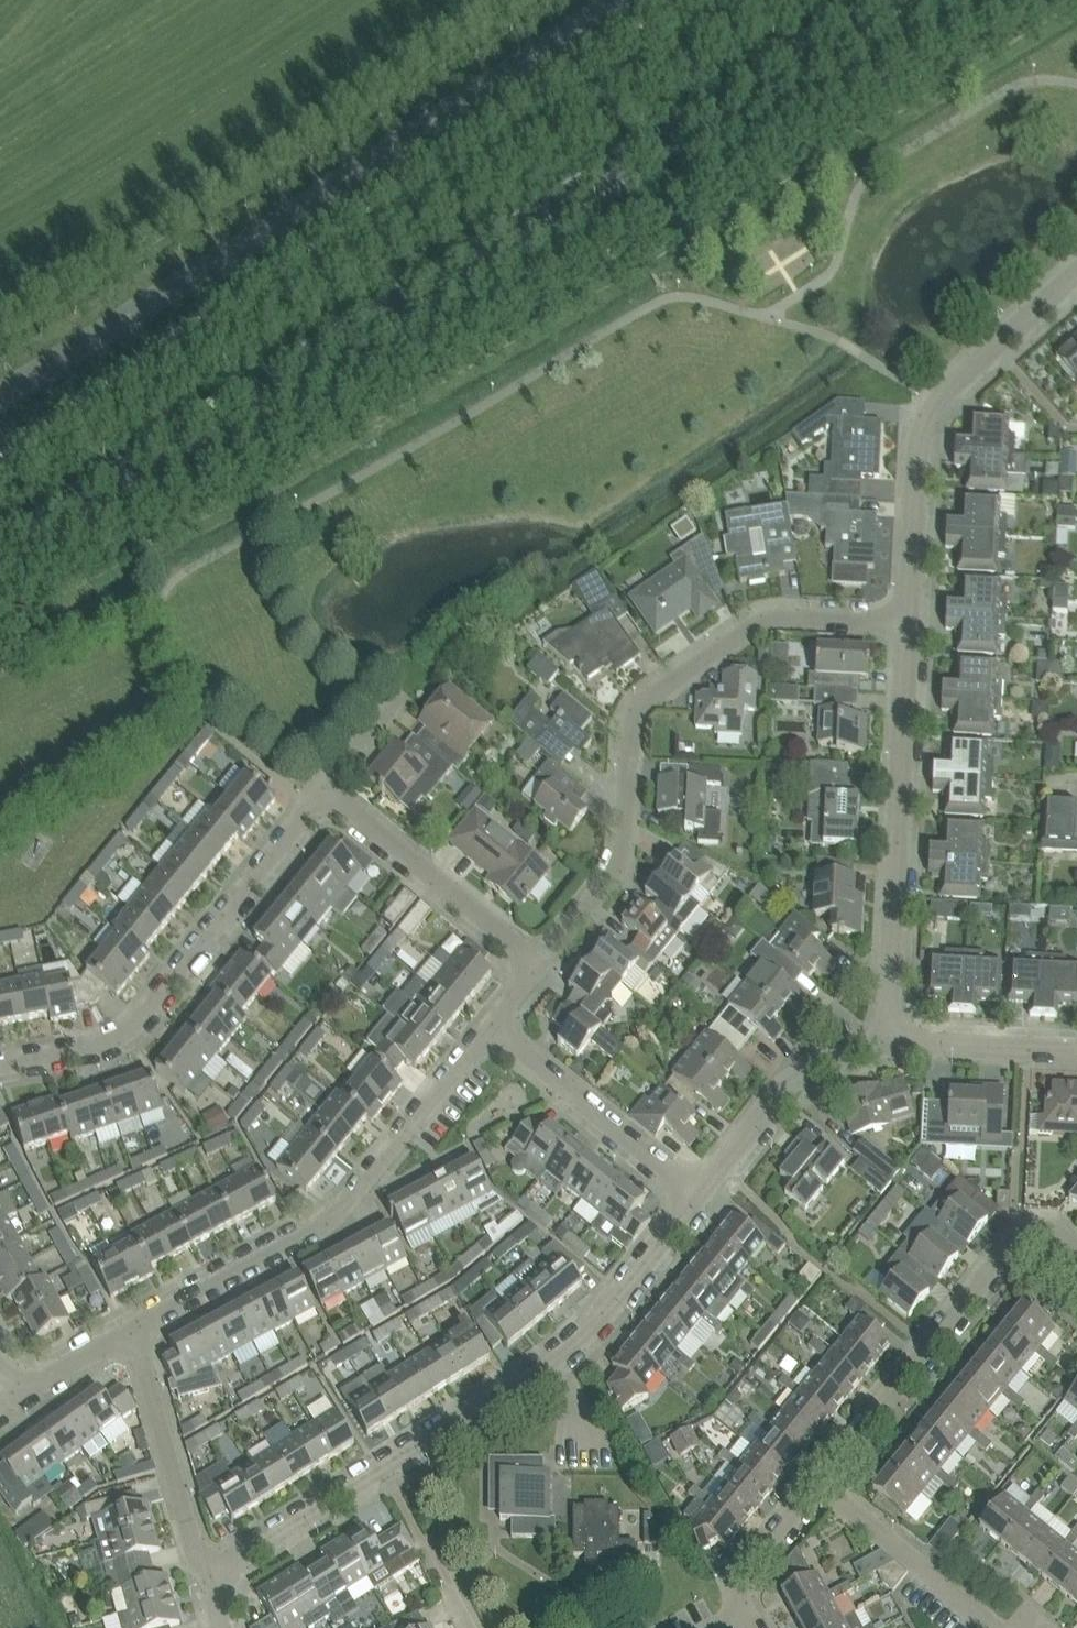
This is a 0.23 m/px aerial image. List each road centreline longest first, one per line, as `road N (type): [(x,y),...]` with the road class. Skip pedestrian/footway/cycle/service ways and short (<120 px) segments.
road 1 (secondary): [(0,551),(887,0)]
road 2 (unclassified): [(0,395),(600,0)]
road 3 (tertiary): [(202,1571),(381,1468),(554,1354),(605,1310),(699,1199)]
road 4 (residential): [(540,965),(624,863),(629,710),(773,614),(907,621)]
road 5 (residential): [(136,1333),(317,1224),(494,1027)]
road 6 (residential): [(0,1064),(90,1047),(131,1029),(332,794)]
road 7 (tertiary): [(895,1045),(907,621)]
road 8 (tertiary): [(907,621),(920,444),(935,403),(1076,275)]
road 9 (residential): [(1076,1245),(1056,1228),(1016,1236),(819,1482)]
road 10 (residential): [(540,965),(332,794)]
road 11 (residential): [(699,1199),(494,1027)]
road 12 (tertiary): [(699,1199),(783,1088),(842,1055),(895,1045)]
road 13 (residential): [(1017,1627),(987,1618),(819,1482)]
road 14 (residential): [(202,1571),(136,1333)]
road 15 (tertiary): [(895,1045),(1076,1052)]
road 16 (residential): [(819,1482),(743,1580),(752,1615)]
road 17 (residential): [(18,1396),(136,1333)]

